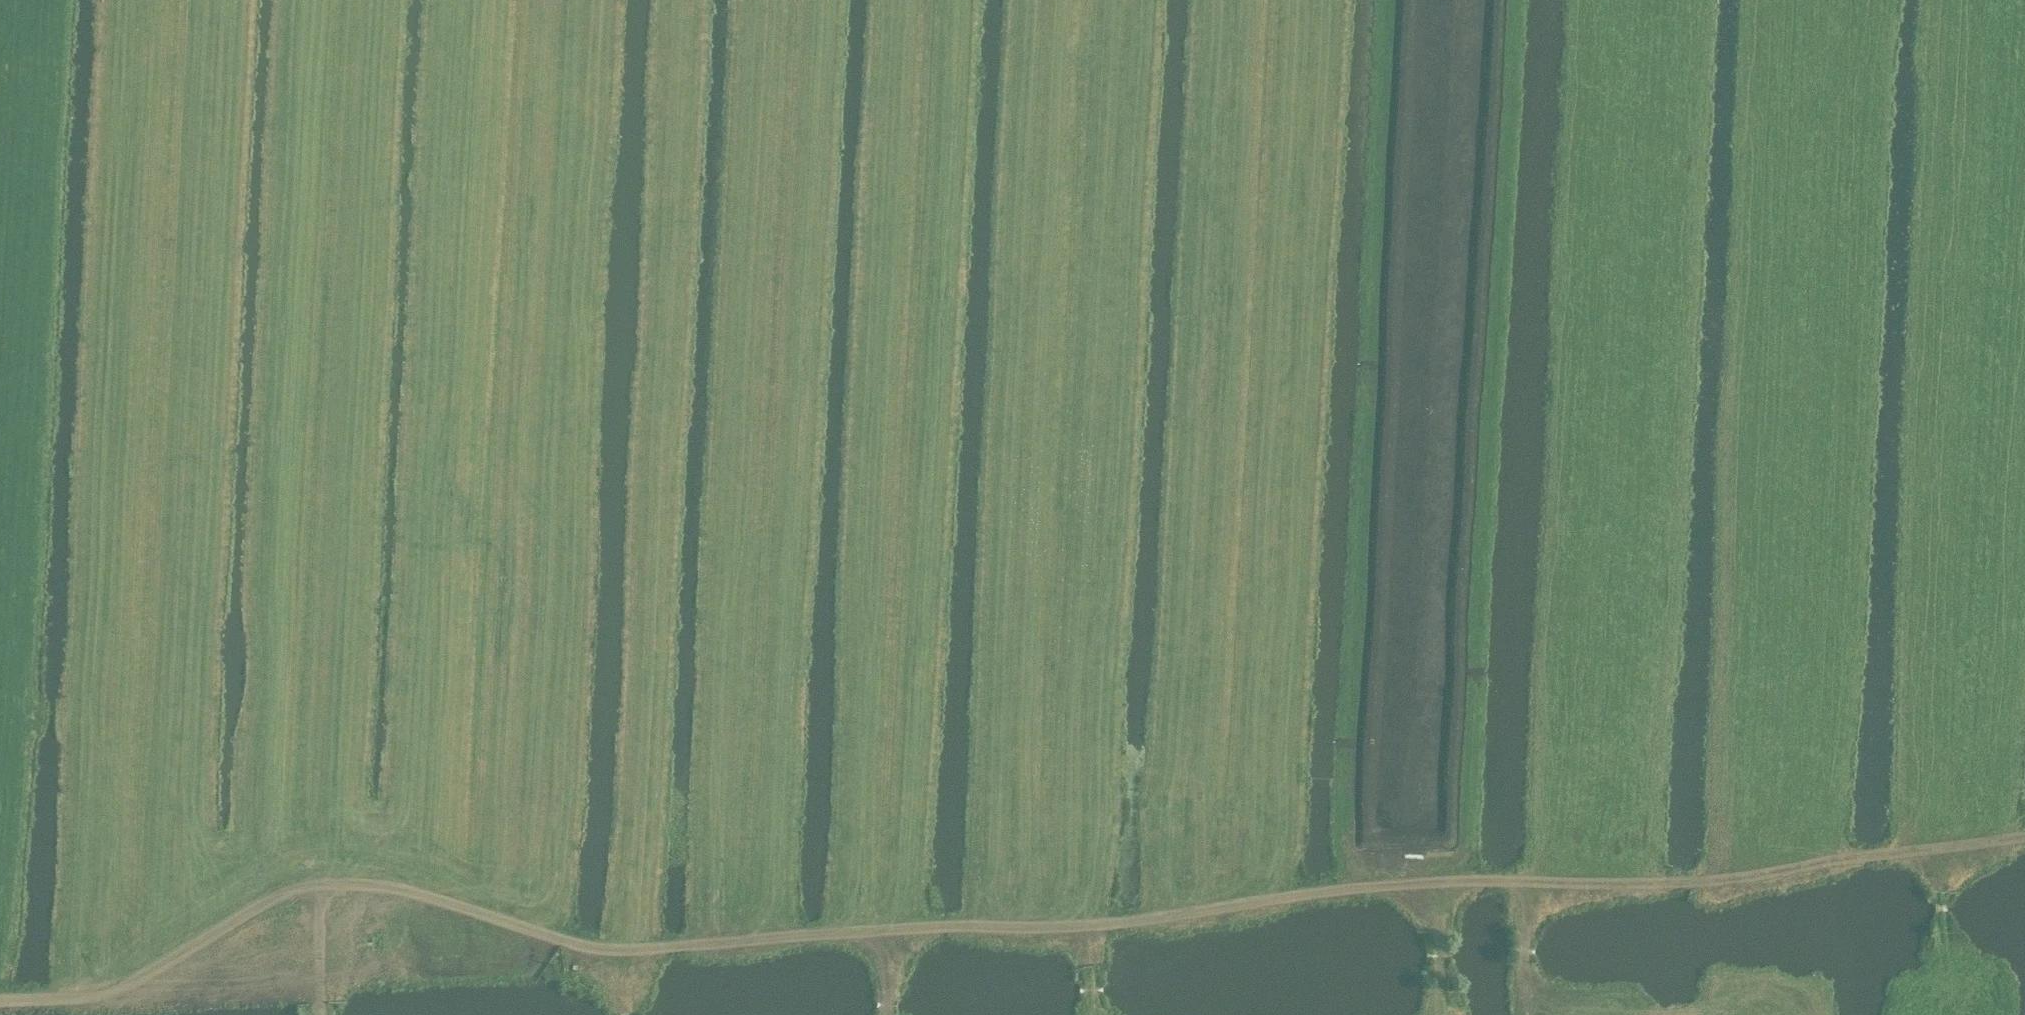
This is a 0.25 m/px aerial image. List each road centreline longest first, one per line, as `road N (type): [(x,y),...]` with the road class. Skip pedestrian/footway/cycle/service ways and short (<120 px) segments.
road 1 (track): [(321,1014),(316,898),(351,890),(413,896),(603,952),(874,933),(1057,936),(1445,879),(1712,887),(2024,840)]
road 2 (track): [(1445,879),(1440,1014)]

